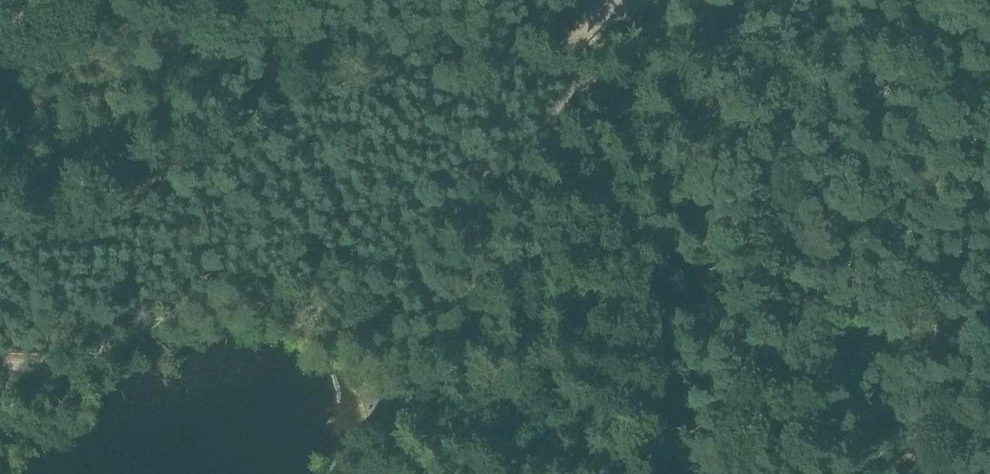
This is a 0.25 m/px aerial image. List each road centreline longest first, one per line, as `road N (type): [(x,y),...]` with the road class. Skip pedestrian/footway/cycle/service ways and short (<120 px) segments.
road 1 (track): [(795,0),(766,279),(758,473)]

